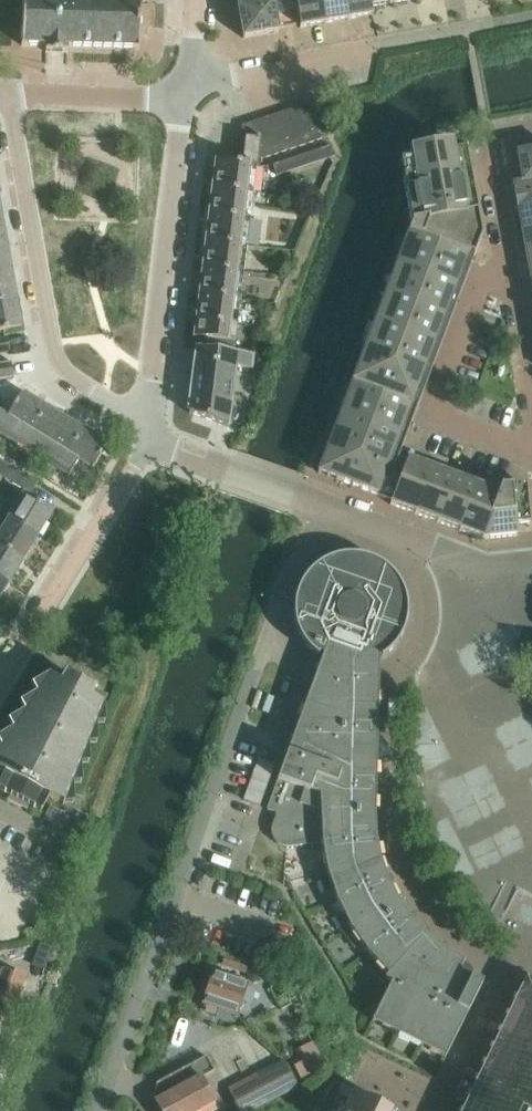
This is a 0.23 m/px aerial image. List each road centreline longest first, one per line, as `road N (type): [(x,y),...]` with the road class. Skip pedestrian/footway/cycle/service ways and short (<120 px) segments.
road 1 (residential): [(99,1110),(282,584),(338,510)]
road 2 (residential): [(8,98),(51,356),(61,372),(152,432)]
road 3 (residential): [(152,432),(187,93)]
road 4 (residential): [(505,237),(429,413),(531,452)]
road 5 (residential): [(0,683),(152,432)]
road 6 (residential): [(338,510),(218,469),(152,432)]
road 7 (residential): [(338,510),(489,563),(531,560)]
road 8 (residential): [(187,93),(377,48)]
road 9 (residential): [(187,93),(8,98)]
road 10 (residential): [(531,412),(505,237)]
road 11 (residential): [(505,237),(489,150),(497,135),(531,128)]

